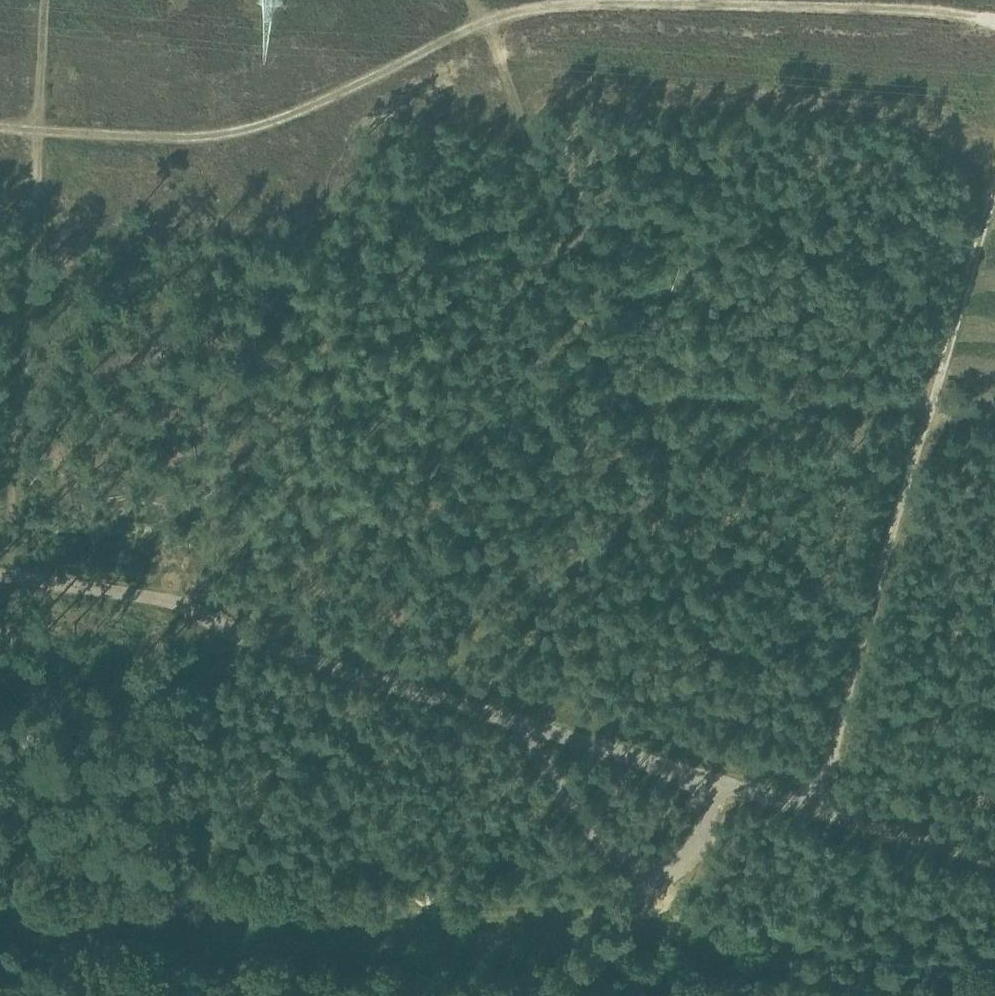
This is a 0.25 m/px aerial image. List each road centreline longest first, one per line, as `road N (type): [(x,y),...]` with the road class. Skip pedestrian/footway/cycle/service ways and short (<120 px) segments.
road 1 (track): [(0,129),(233,137),(332,101),(477,25),(574,1),(994,21)]
road 2 (track): [(467,0),(616,395),(928,412),(994,409)]
road 3 (track): [(994,185),(806,810),(756,795)]
road 4 (track): [(663,871),(618,912),(0,907)]
road 5 (track): [(51,0),(10,571)]
road 6 (track): [(994,153),(976,152),(581,307)]
road 7 (track): [(641,400),(662,443),(660,488),(410,691)]
road 8 (track): [(806,810),(994,862)]

